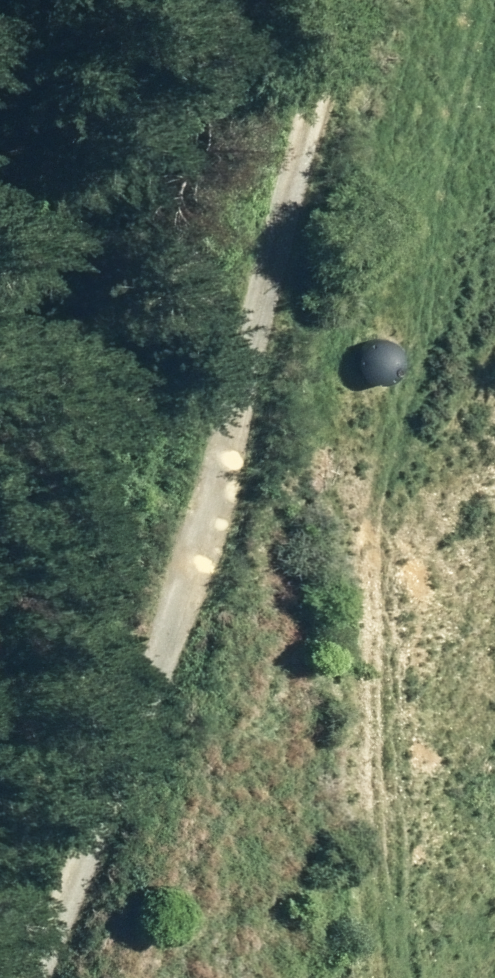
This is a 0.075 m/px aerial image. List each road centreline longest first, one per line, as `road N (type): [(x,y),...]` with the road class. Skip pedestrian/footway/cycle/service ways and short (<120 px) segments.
road 1 (unclassified): [(17,977),(161,635),(346,0)]
road 2 (track): [(161,635),(117,576),(0,264)]

